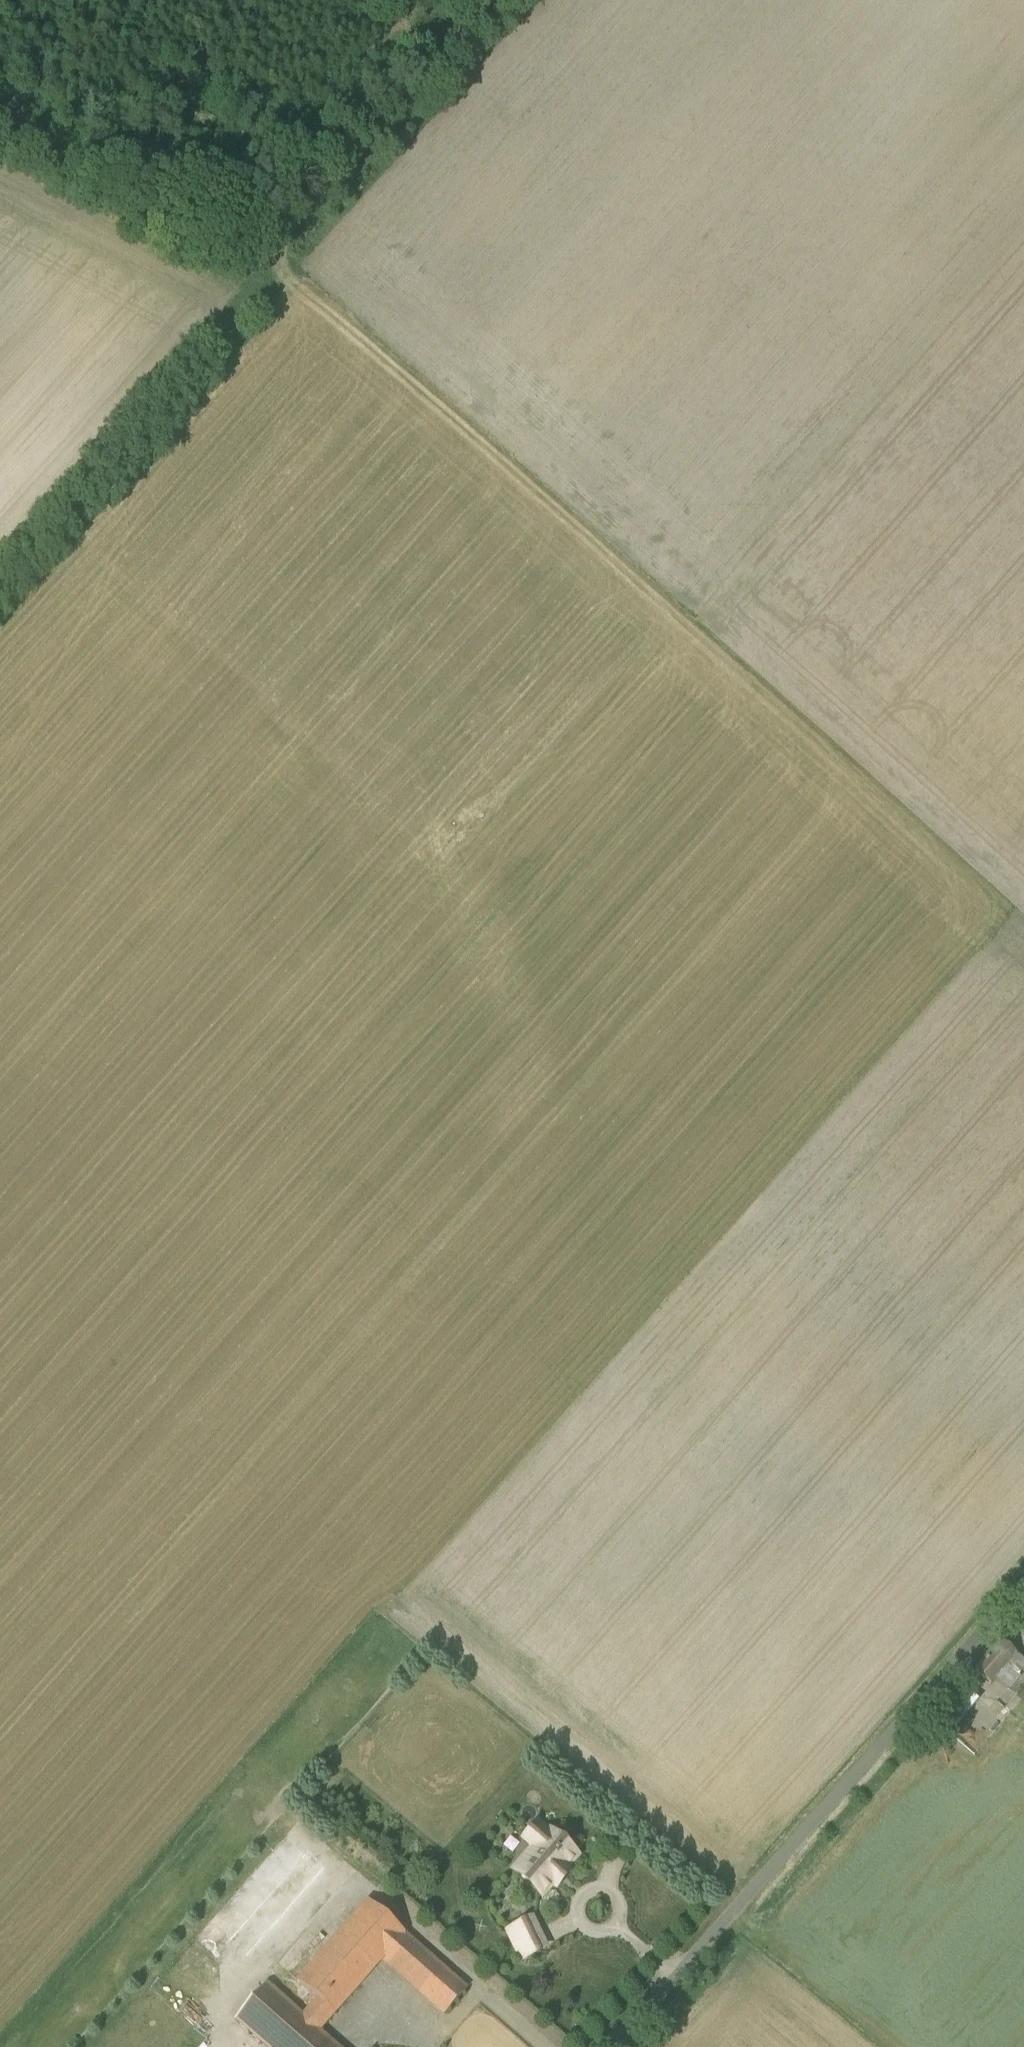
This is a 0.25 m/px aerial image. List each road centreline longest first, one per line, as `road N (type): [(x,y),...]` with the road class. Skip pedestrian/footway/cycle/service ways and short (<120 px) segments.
road 1 (unclassified): [(624,2046),(1023,1597)]

